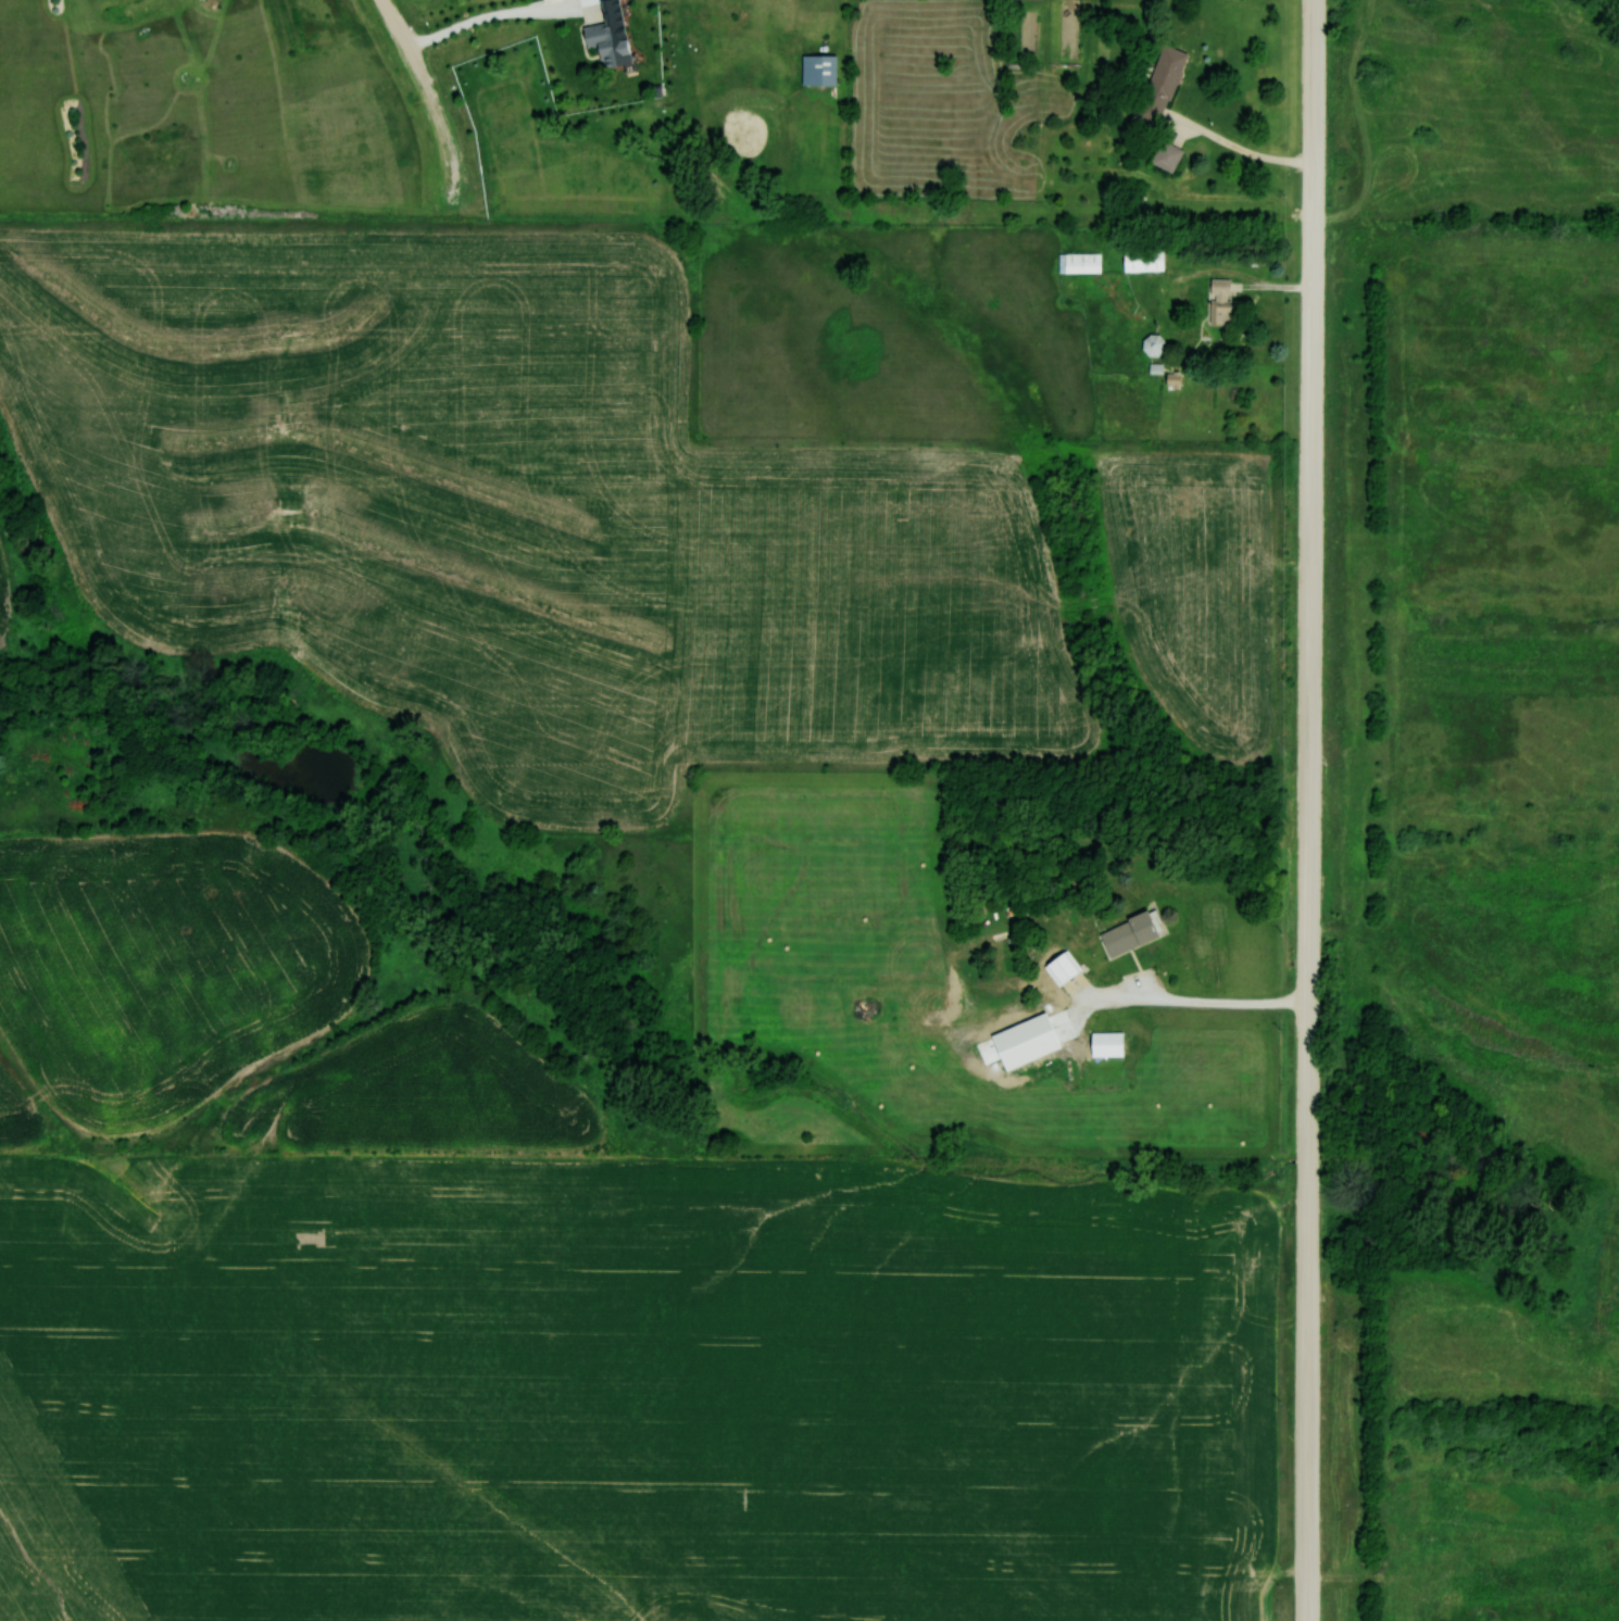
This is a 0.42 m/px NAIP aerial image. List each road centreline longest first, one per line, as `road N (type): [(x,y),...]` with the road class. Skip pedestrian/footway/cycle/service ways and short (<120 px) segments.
road 1 (residential): [(1307,1620),(1313,0)]
road 2 (residential): [(384,0),(438,104),(457,222)]

